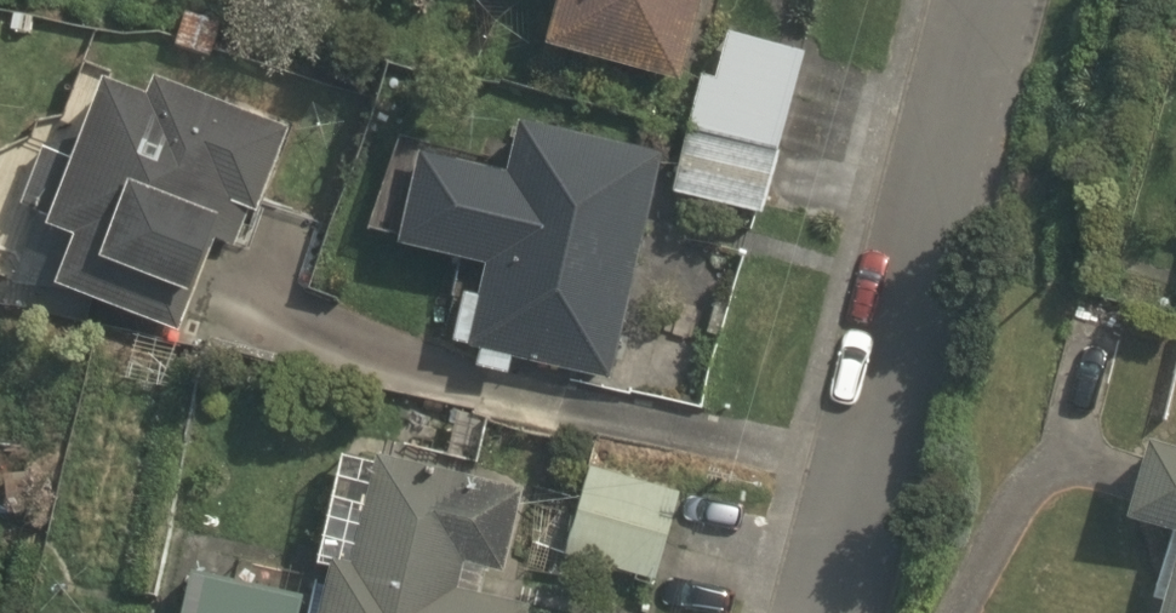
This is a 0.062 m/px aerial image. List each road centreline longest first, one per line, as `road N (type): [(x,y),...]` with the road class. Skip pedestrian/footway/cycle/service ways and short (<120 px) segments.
road 1 (residential): [(829,612),(988,0)]

